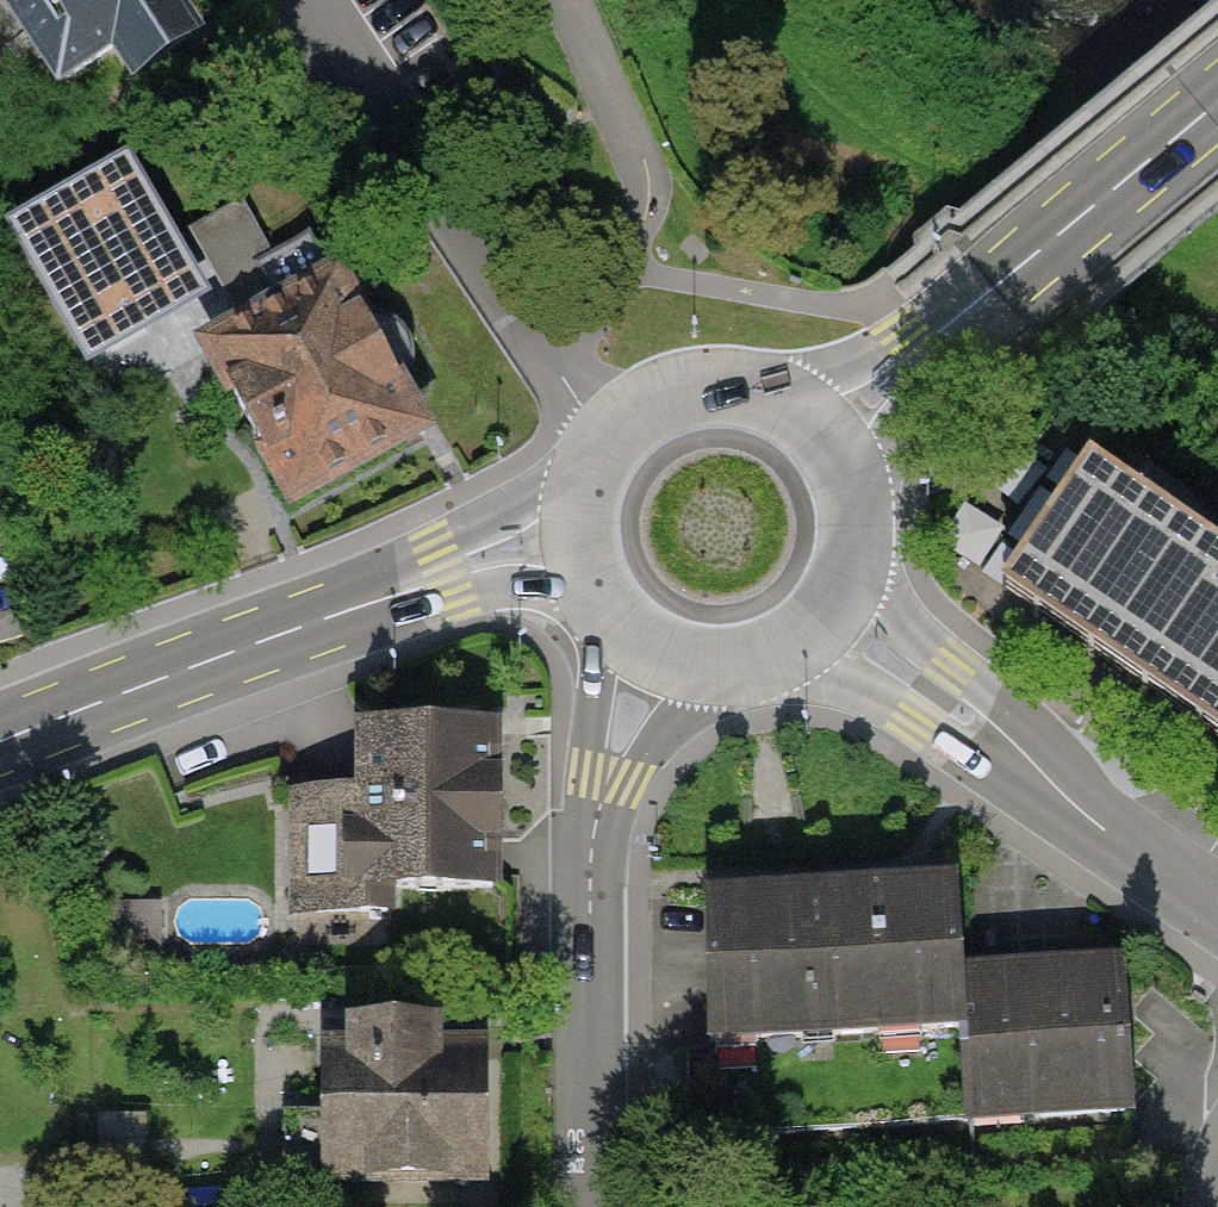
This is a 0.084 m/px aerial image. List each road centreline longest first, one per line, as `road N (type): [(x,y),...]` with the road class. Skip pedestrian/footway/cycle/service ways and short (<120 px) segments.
road 1 (residential): [(613,434),(309,0)]
road 2 (primary): [(824,436),(1217,103)]
road 3 (primary): [(445,576),(0,744)]
road 4 (residential): [(1172,878),(1020,717),(895,618),(859,548)]
road 5 (residential): [(771,661),(857,688),(1172,878)]
road 6 (residential): [(591,866),(587,1206)]
road 7 (residential): [(605,616),(588,777),(591,866)]
road 8 (primary): [(824,436),(788,407),(743,391),(696,390),(651,405),(613,434)]
road 9 (residential): [(591,866),(628,788),(704,671)]
road 10 (primary): [(592,464),(541,495),(445,576)]
road 11 (primary): [(771,661),(826,621),(859,548)]
road 12 (primary): [(445,576),(588,587)]
road 13 (primary): [(592,464),(576,525),(588,587)]
road 14 (primary): [(859,548),(846,470),(824,436)]

